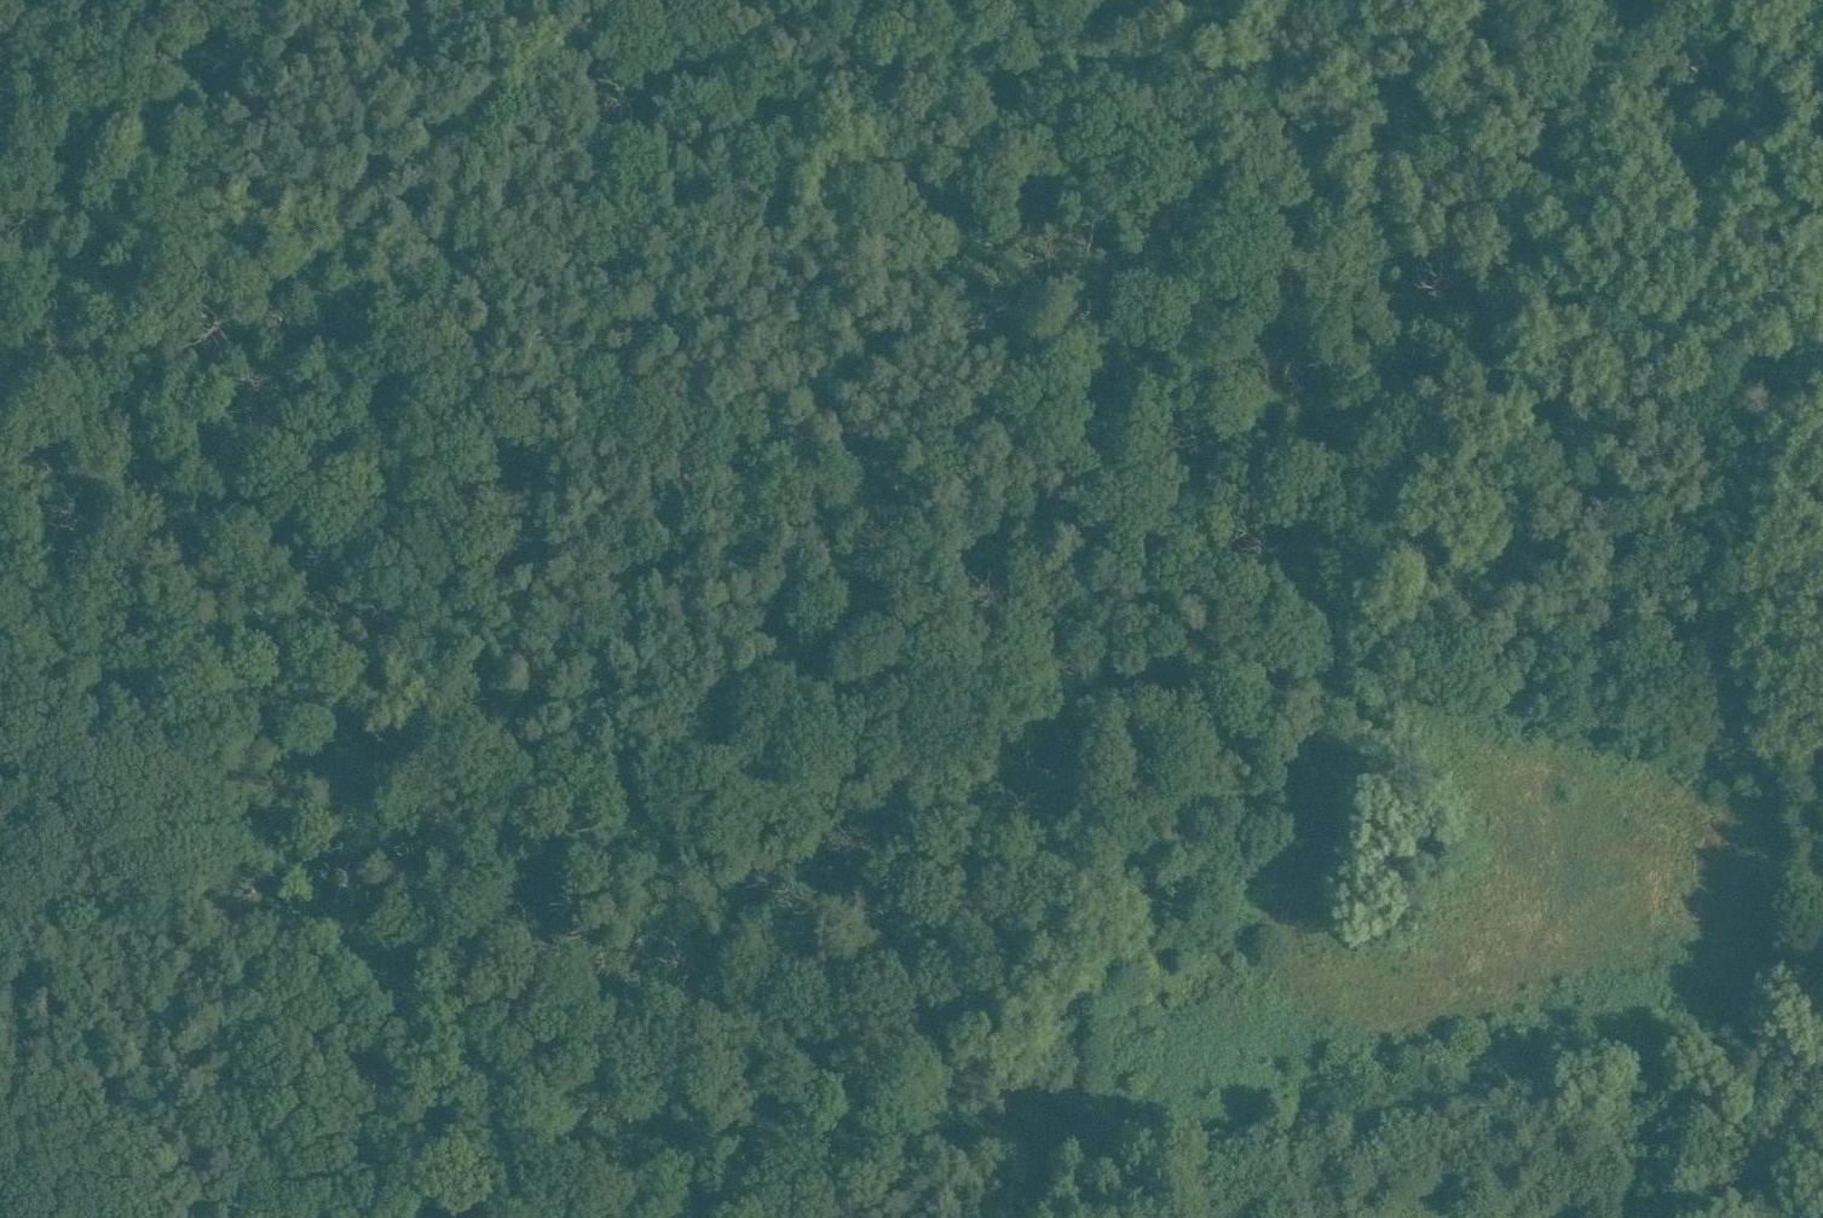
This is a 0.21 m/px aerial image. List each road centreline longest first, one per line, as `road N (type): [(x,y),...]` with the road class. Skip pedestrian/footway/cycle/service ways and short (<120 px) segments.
road 1 (track): [(1265,697),(1371,577),(1511,357),(1583,269),(1667,205),(1702,196),(1822,216)]

